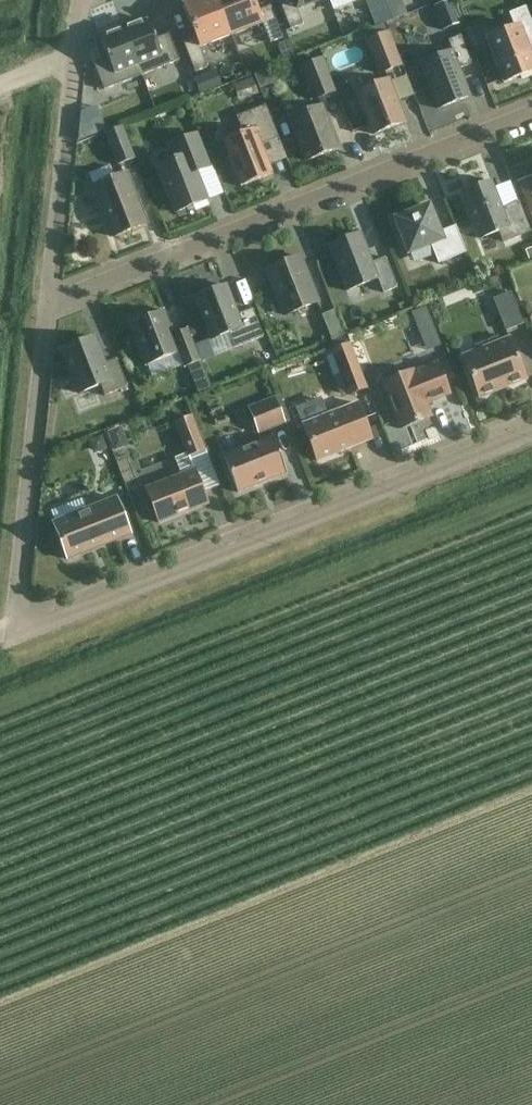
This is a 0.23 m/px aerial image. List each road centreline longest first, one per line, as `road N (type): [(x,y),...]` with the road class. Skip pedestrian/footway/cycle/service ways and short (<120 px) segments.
road 1 (residential): [(18,632),(531,429)]
road 2 (residential): [(48,294),(62,298),(531,114)]
road 3 (residential): [(18,632),(48,294)]
road 4 (residential): [(48,294),(76,58)]

